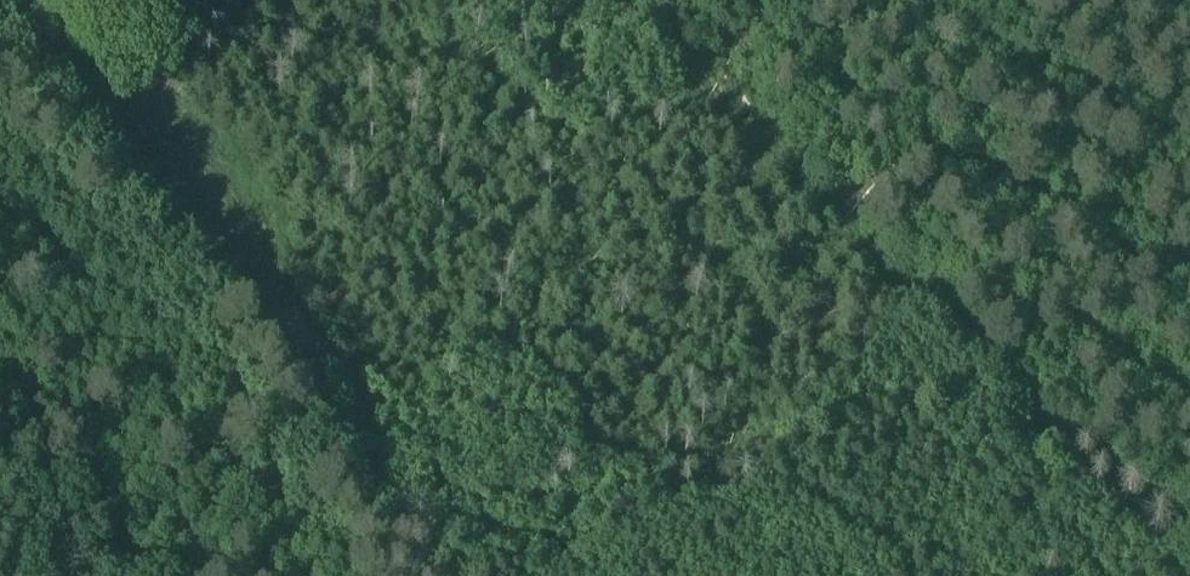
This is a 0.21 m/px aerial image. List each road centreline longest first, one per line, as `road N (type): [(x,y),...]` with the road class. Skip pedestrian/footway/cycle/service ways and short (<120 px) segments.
road 1 (track): [(604,0),(1189,536)]

